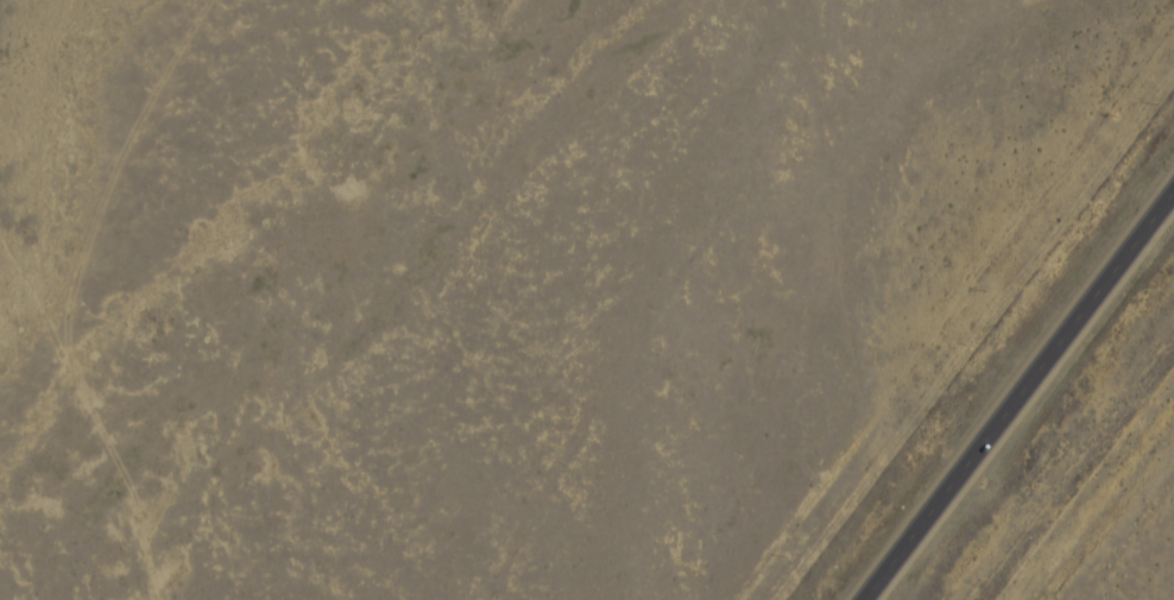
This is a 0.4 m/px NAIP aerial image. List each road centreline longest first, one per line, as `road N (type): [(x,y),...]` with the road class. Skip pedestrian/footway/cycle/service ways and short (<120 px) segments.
road 1 (primary): [(1173,188),(862,599)]

